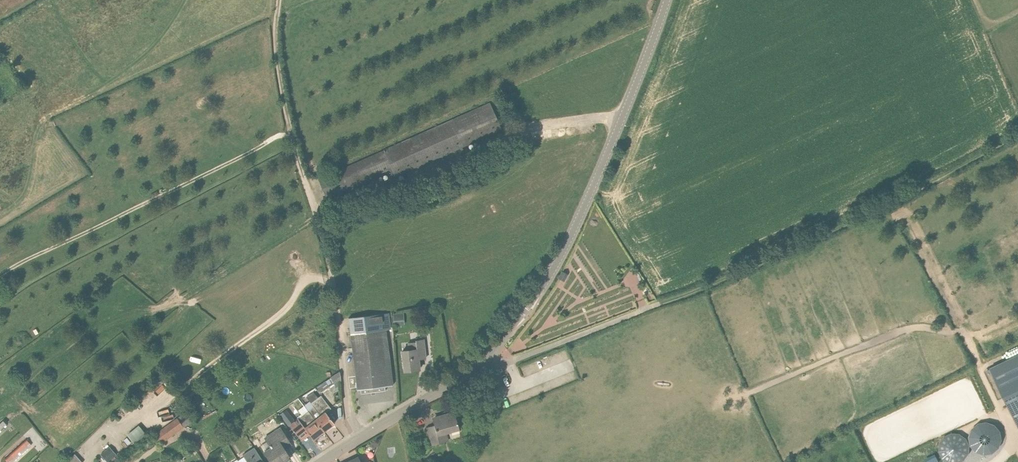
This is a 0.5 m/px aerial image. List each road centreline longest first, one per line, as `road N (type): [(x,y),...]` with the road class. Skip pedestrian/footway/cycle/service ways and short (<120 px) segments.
road 1 (tertiary): [(490,352),(567,242),(667,0)]
road 2 (track): [(1017,135),(856,220),(662,302)]
road 3 (track): [(0,276),(292,134)]
road 4 (track): [(316,212),(520,128),(621,119)]
road 5 (track): [(333,282),(306,279),(277,317),(148,406),(85,461)]
road 6 (track): [(278,0),(282,91),(316,212)]
road 7 (unclassified): [(662,302),(506,362),(490,352)]
road 8 (tertiary): [(362,436),(490,352)]
road 9 (track): [(935,169),(978,187),(1017,247)]

